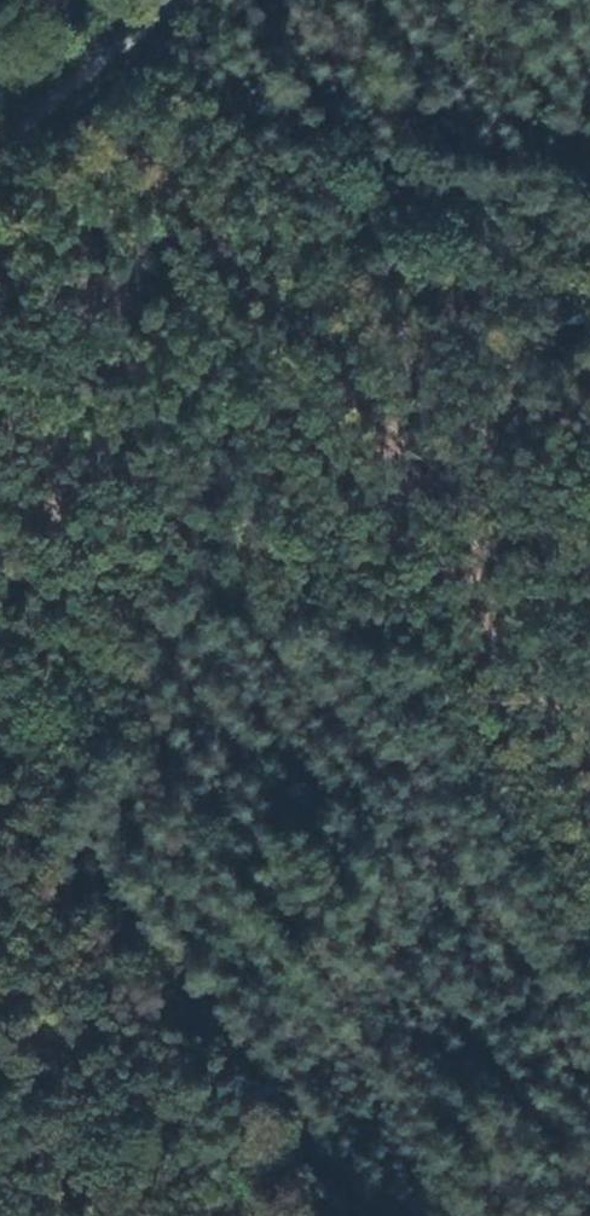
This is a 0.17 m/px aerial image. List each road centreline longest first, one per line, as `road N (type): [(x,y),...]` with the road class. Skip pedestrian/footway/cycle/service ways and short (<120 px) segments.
road 1 (track): [(186,0),(0,155)]

